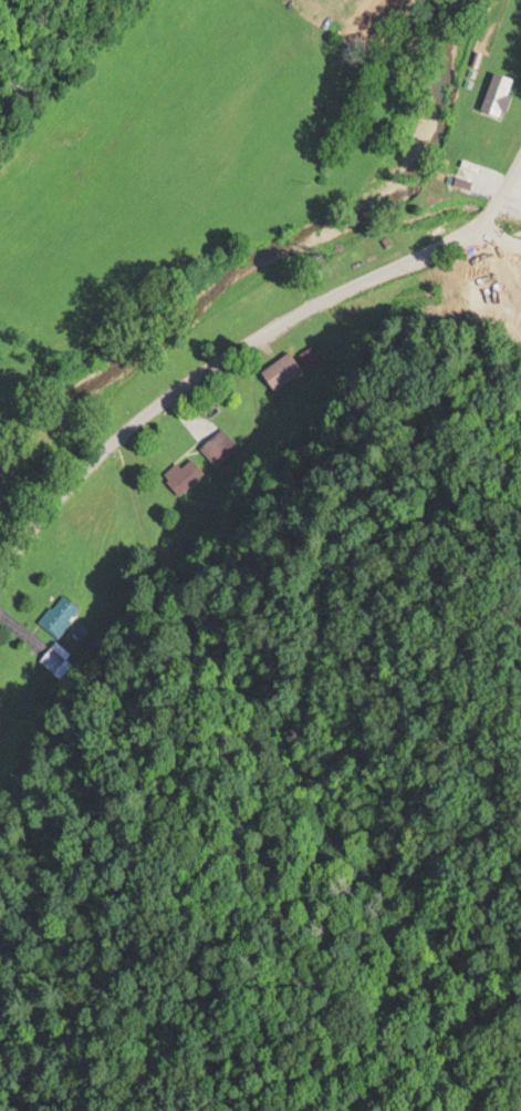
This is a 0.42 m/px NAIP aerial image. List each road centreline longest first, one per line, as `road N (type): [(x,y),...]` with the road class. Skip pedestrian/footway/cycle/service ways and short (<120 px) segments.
road 1 (residential): [(0,630),(55,557),(159,477),(378,354),(494,245),(520,196)]

